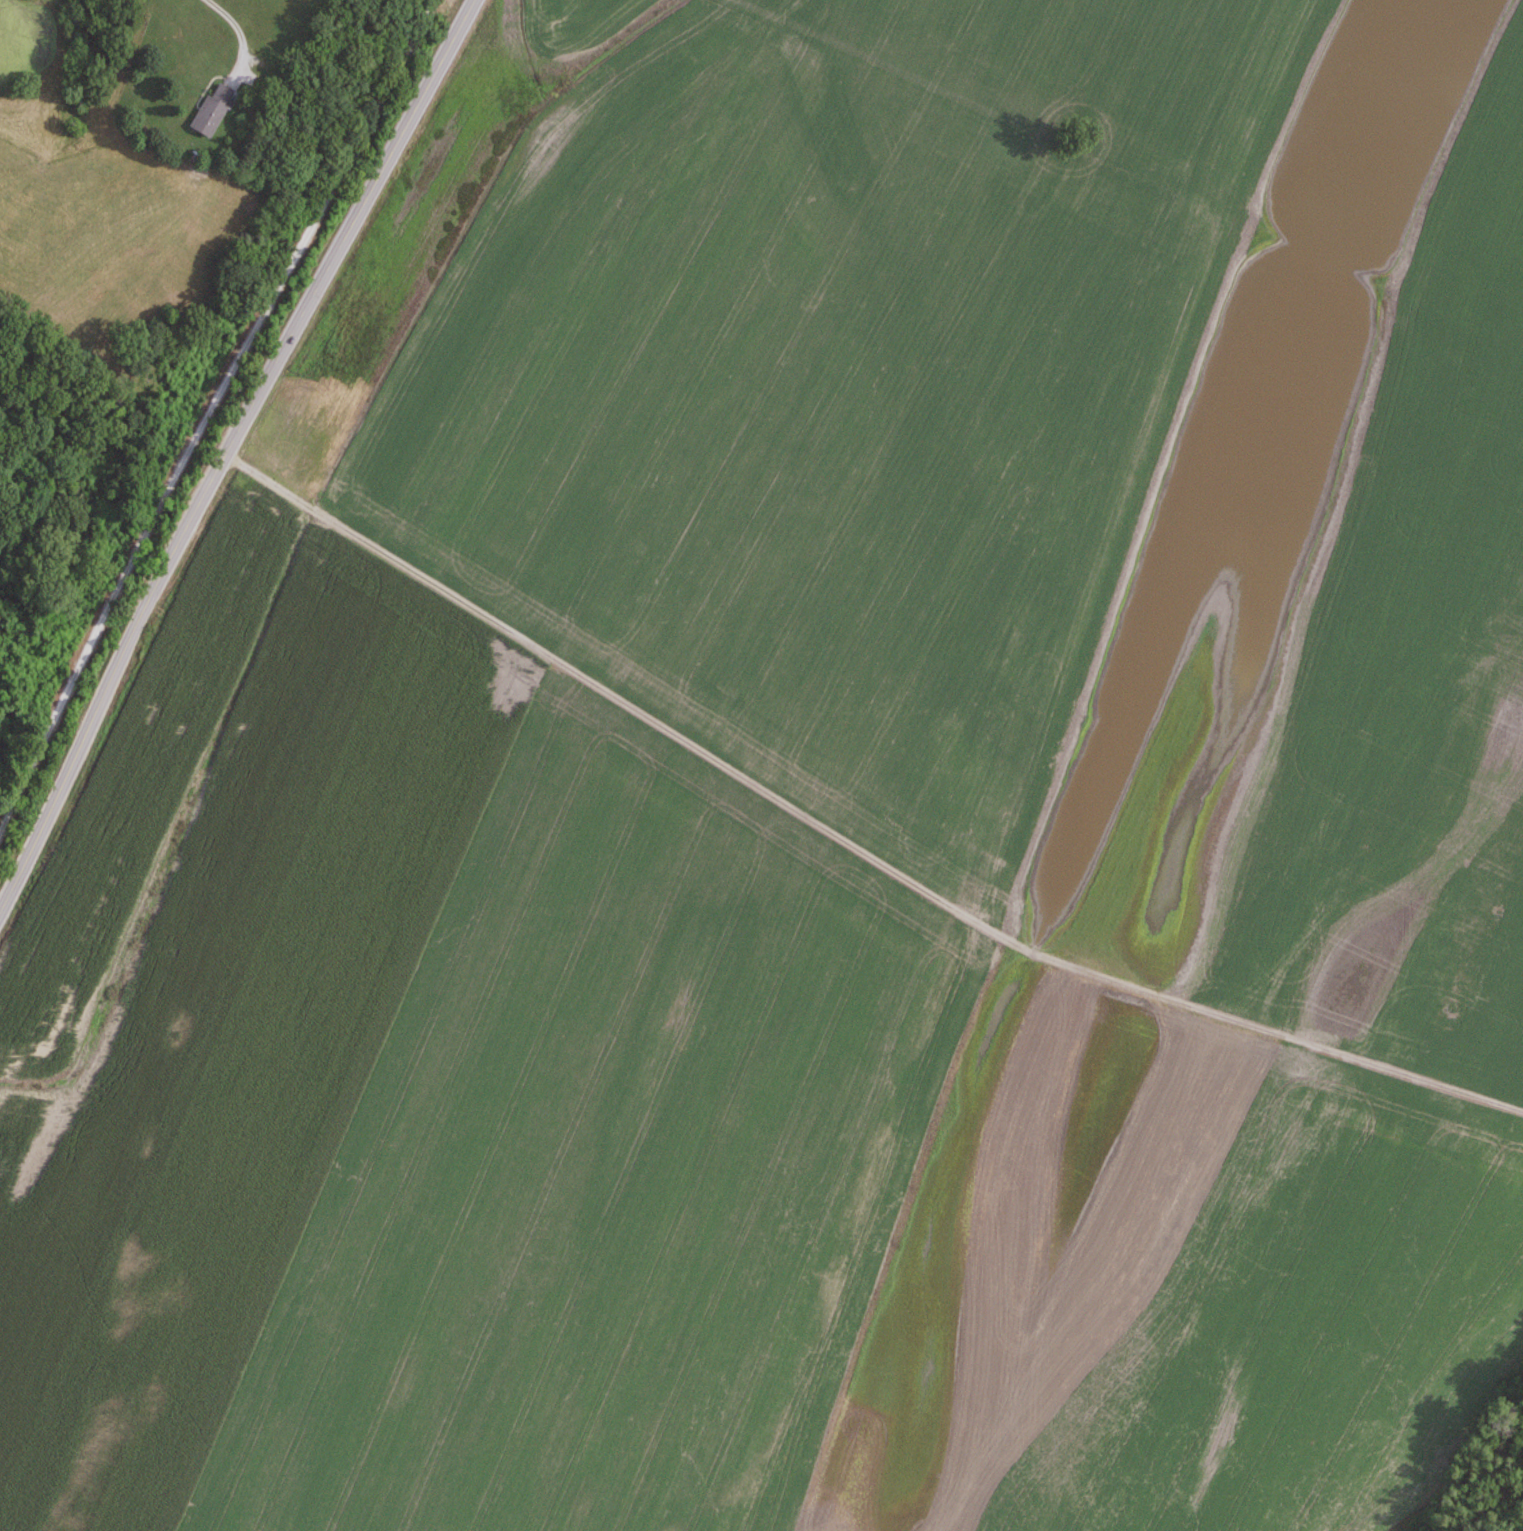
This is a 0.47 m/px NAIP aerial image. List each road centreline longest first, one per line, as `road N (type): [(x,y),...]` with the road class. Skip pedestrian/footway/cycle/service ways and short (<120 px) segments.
road 1 (primary): [(0,913),(167,568),(475,0)]

